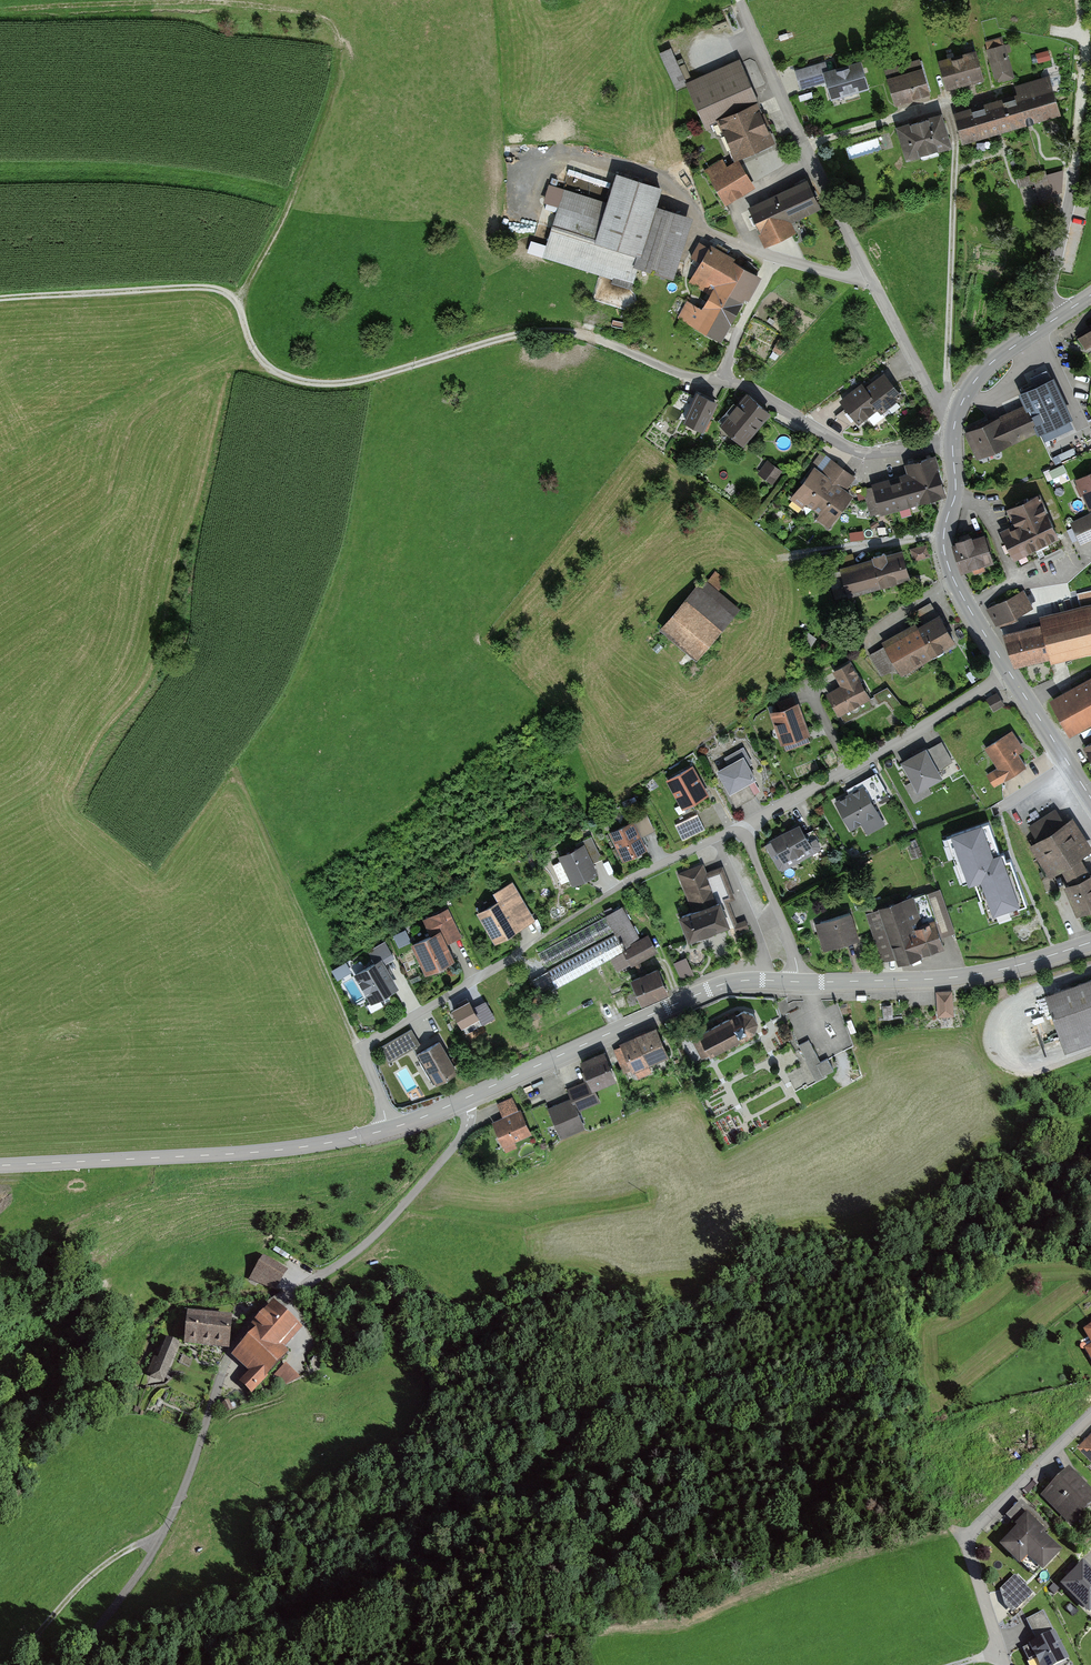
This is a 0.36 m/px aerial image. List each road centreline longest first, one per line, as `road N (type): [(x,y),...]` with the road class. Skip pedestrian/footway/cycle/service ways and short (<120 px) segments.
road 1 (track): [(0,299),(216,287),(253,344),(292,376),(337,383),(542,331),(597,337),(681,376),(725,378)]
road 2 (track): [(71,1664),(153,1552),(235,1343),(264,1310),(362,1247),(406,1202),(466,1130),(462,1100)]
road 3 (track): [(234,305),(301,189),(335,93),(339,35),(306,10),(246,2),(0,12)]
road 4 (residential): [(957,412),(936,402),(862,275),(740,1)]
road 5 (tertiary): [(389,1129),(712,988),(797,982)]
road 6 (tertiary): [(0,1165),(291,1149),(389,1129)]
road 7 (residential): [(1010,674),(742,833)]
road 8 (residential): [(1090,1412),(966,1539),(1005,1664)]
road 9 (tertiary): [(797,982),(973,976),(1090,942)]
road 10 (track): [(1085,35),(1068,210),(1050,294),(1061,315)]
road 11 (tertiary): [(1010,674),(968,607),(943,547),(955,496),(957,412)]
road 12 (residential): [(389,1129),(365,1061),(368,1046),(515,955)]
road 13 (track): [(162,1536),(93,1575),(8,1664)]
road 14 (tertiary): [(957,412),(998,357),(1090,295)]
road 15 (residential): [(797,982),(787,930),(742,833)]
road 16 (tertiary): [(1090,799),(1010,674)]
road 17 (track): [(775,257),(731,347),(725,378)]
road 18 (residential): [(742,833),(624,883)]

